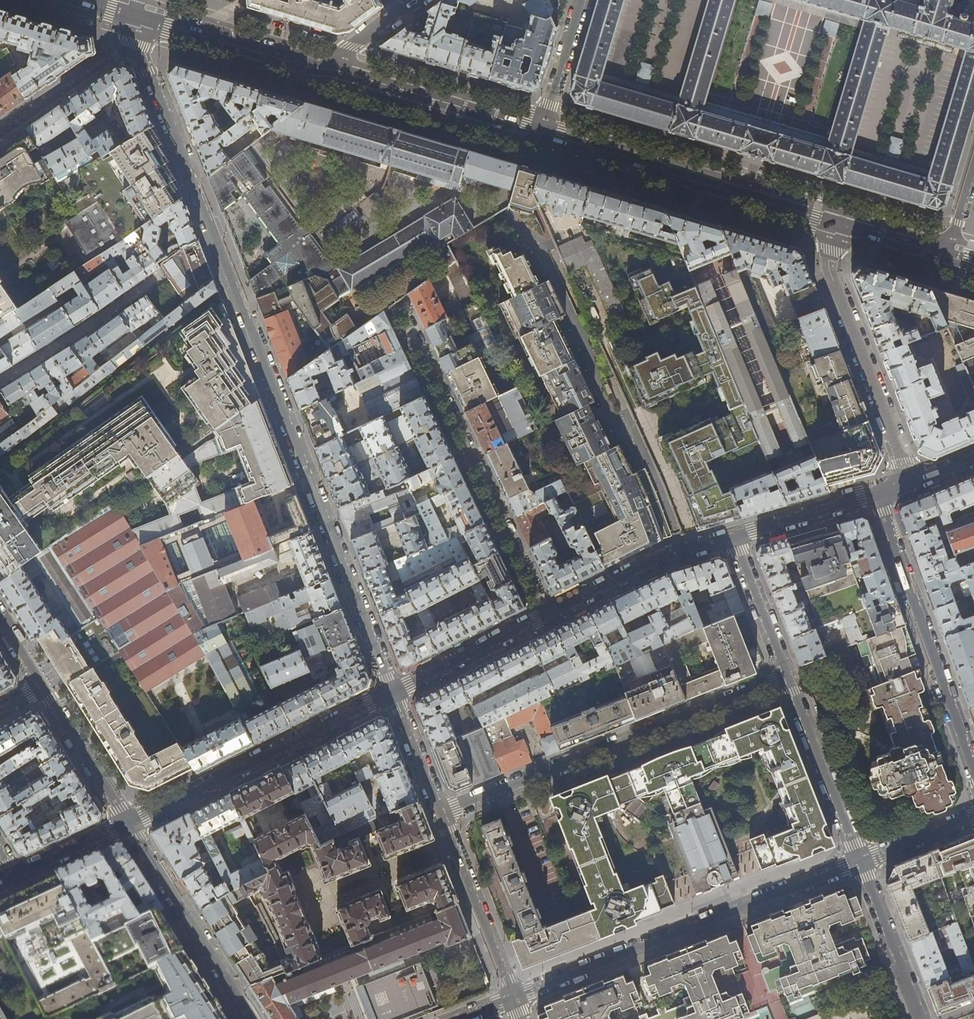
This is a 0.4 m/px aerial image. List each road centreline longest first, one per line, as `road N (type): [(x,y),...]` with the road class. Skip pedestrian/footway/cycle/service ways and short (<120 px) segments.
road 1 (residential): [(0,135),(125,52),(146,64),(392,694)]
road 2 (residential): [(787,677),(441,812)]
road 3 (residential): [(548,614),(404,310)]
road 4 (primary): [(542,133),(840,223)]
road 5 (residential): [(878,494),(973,772)]
road 6 (residential): [(128,822),(392,694)]
road 7 (residential): [(909,483),(828,270),(840,223)]
road 8 (residential): [(253,1018),(128,822)]
road 9 (primary): [(135,15),(341,72)]
road 10 (primary): [(341,72),(542,133)]
road 11 (residential): [(548,614),(659,559),(732,538)]
road 12 (residential): [(441,812),(514,998)]
road 13 (residential): [(861,861),(787,677)]
road 14 (residential): [(0,381),(160,276)]
road 15 (residential): [(392,694),(548,614)]
road 16 (residential): [(922,1018),(861,861)]
road 17 (residential): [(128,822),(43,687)]
road 18 (residential): [(732,538),(878,494)]
road 19 (residential): [(787,677),(732,538)]
road 20 (residential): [(582,0),(542,133)]
road 21 (residential): [(392,694),(441,812)]
road 22 (residential): [(17,876),(128,822)]
road 23 (residential): [(861,861),(973,816)]

